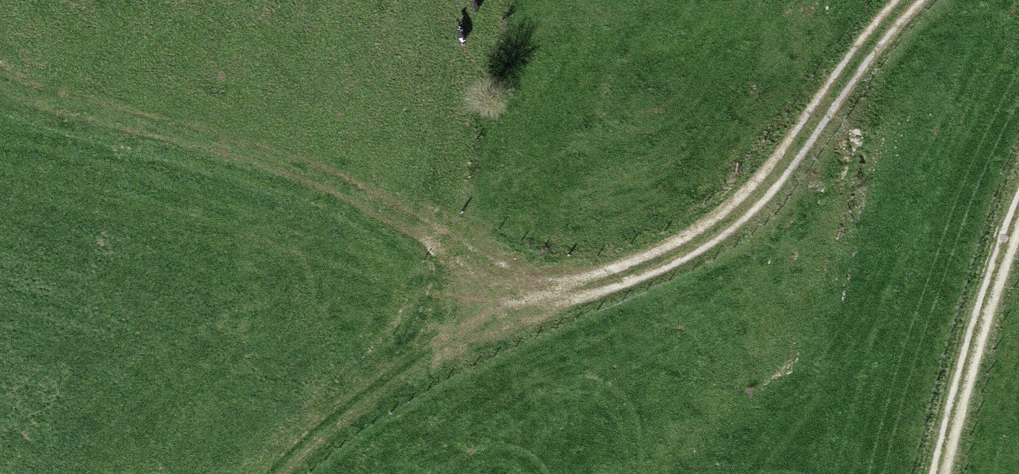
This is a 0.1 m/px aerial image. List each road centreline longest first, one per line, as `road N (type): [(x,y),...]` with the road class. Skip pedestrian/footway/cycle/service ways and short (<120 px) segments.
road 1 (track): [(0,103),(282,171),(384,209),(495,293),(507,321)]
road 2 (track): [(912,0),(812,128),(712,235),(594,296),(507,321)]
road 3 (track): [(507,321),(289,473)]
road 4 (track): [(949,473),(1018,267)]

